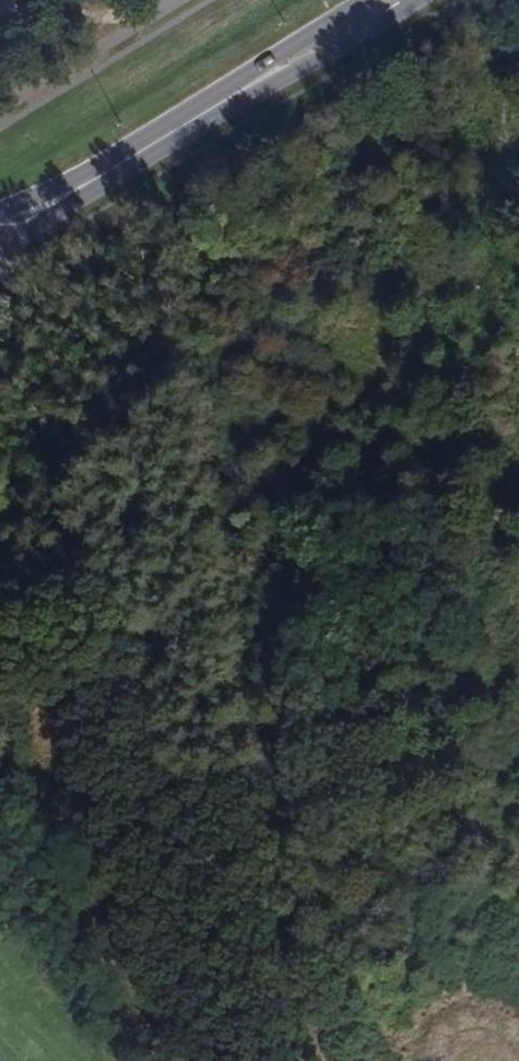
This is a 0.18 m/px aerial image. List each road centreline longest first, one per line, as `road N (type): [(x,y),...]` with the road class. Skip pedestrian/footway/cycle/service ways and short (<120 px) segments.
road 1 (tertiary): [(207,111),(266,98),(413,0)]
road 2 (tertiary): [(363,0),(256,66),(207,111)]
road 3 (tertiary): [(91,181),(207,111)]

